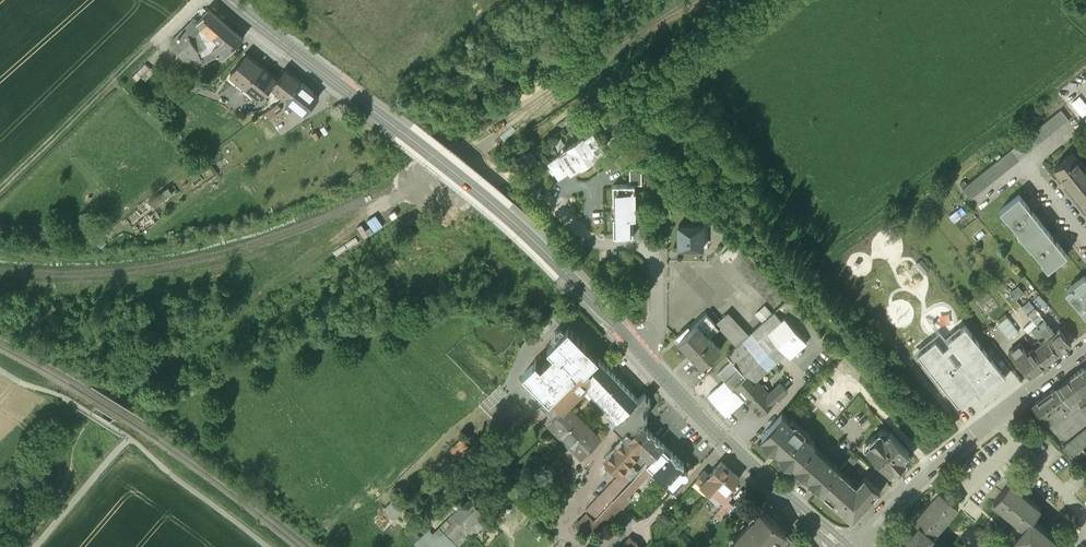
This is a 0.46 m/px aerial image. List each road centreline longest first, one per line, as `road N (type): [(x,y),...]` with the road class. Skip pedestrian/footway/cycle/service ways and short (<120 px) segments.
road 1 (tertiary): [(215,0),(488,197),(638,350)]
road 2 (tertiary): [(638,350),(844,546)]
road 3 (residential): [(857,546),(901,497),(997,416)]
road 4 (residential): [(638,350),(658,316),(654,257),(579,230)]
road 5 (track): [(129,436),(269,546)]
road 6 (track): [(0,372),(59,395),(129,436)]
road 7 (residential): [(997,416),(1085,522)]
road 8 (track): [(15,546),(84,437)]
road 9 (track): [(557,204),(509,176),(468,199),(453,220)]

